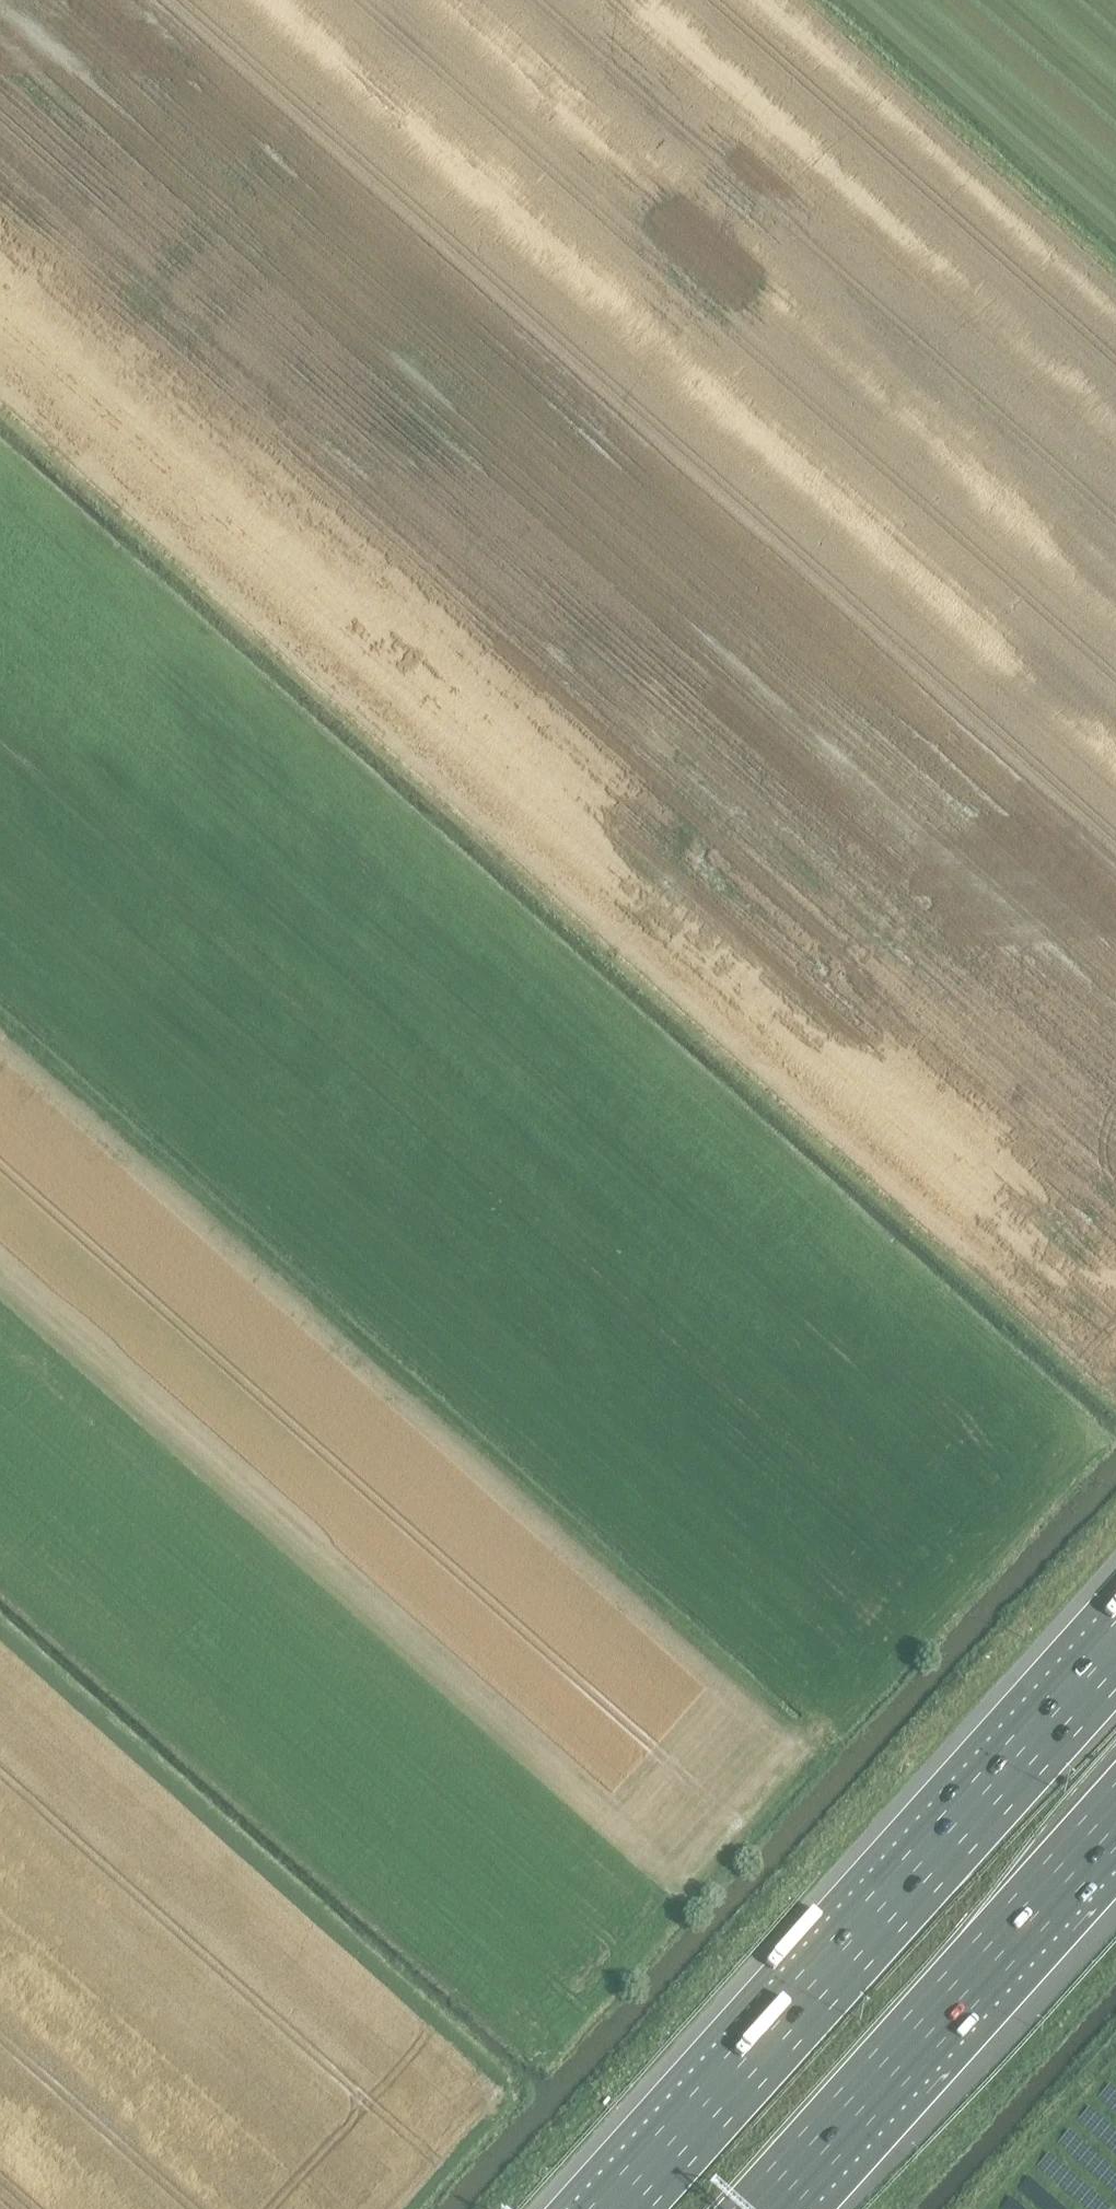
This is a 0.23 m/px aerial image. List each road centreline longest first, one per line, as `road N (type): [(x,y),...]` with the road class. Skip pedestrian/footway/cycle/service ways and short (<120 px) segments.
road 1 (motorway): [(1115,1657),(621,2208)]
road 2 (motorway): [(761,2208),(1115,1814)]

